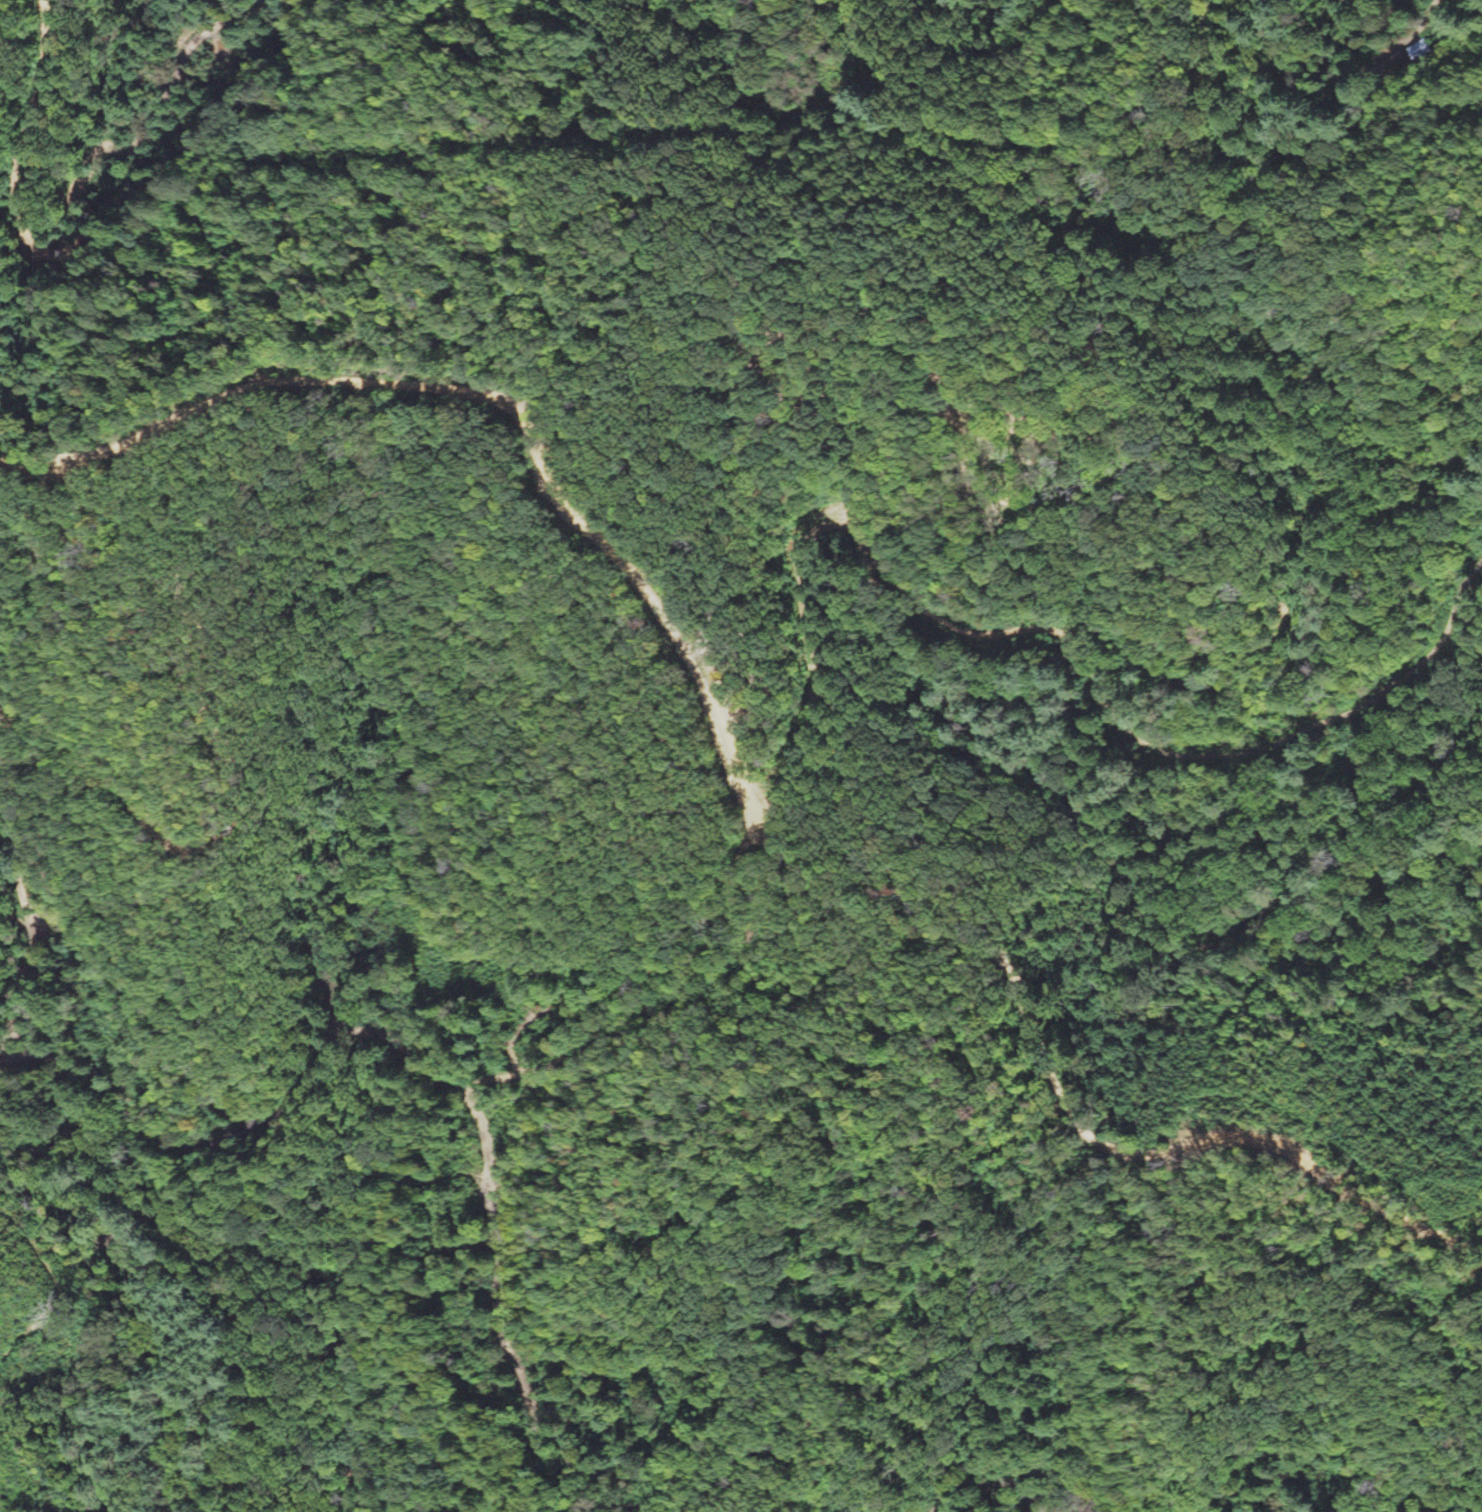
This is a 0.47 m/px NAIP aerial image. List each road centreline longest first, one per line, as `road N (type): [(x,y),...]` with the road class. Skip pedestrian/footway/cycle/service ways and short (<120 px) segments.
road 1 (residential): [(1481,1324),(1415,1259),(1319,1205),(1068,1157),(1031,1108),(1031,1087),(966,1001),(806,910),(726,883),(678,679),(549,518),(549,461),(325,450),(159,471),(138,485),(0,485)]

